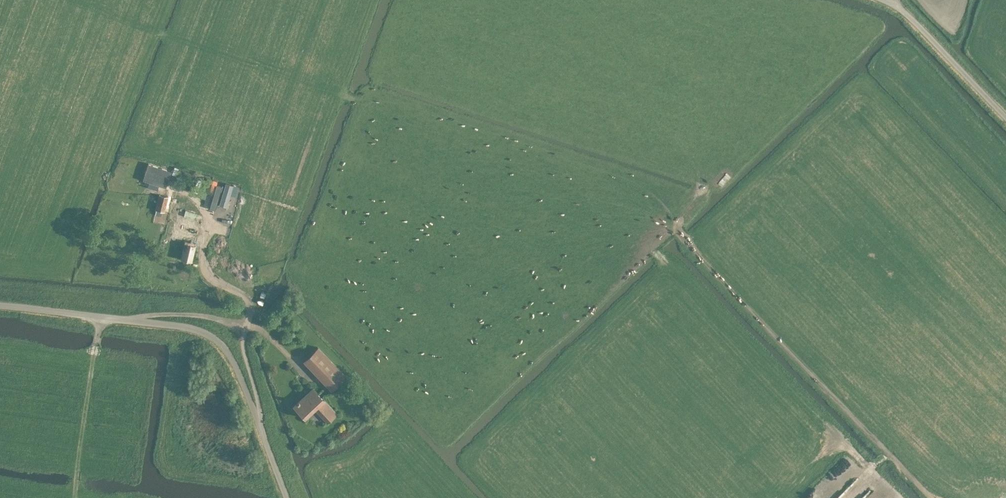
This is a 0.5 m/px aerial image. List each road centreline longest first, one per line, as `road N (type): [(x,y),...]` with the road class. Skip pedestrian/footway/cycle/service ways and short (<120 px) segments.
road 1 (unclassified): [(287,497),(237,365),(217,341),(128,318),(0,305)]
road 2 (track): [(128,318),(201,314),(245,329),(259,423)]
road 3 (track): [(75,497),(101,318)]
road 4 (unclassified): [(1005,119),(898,6),(883,0)]

